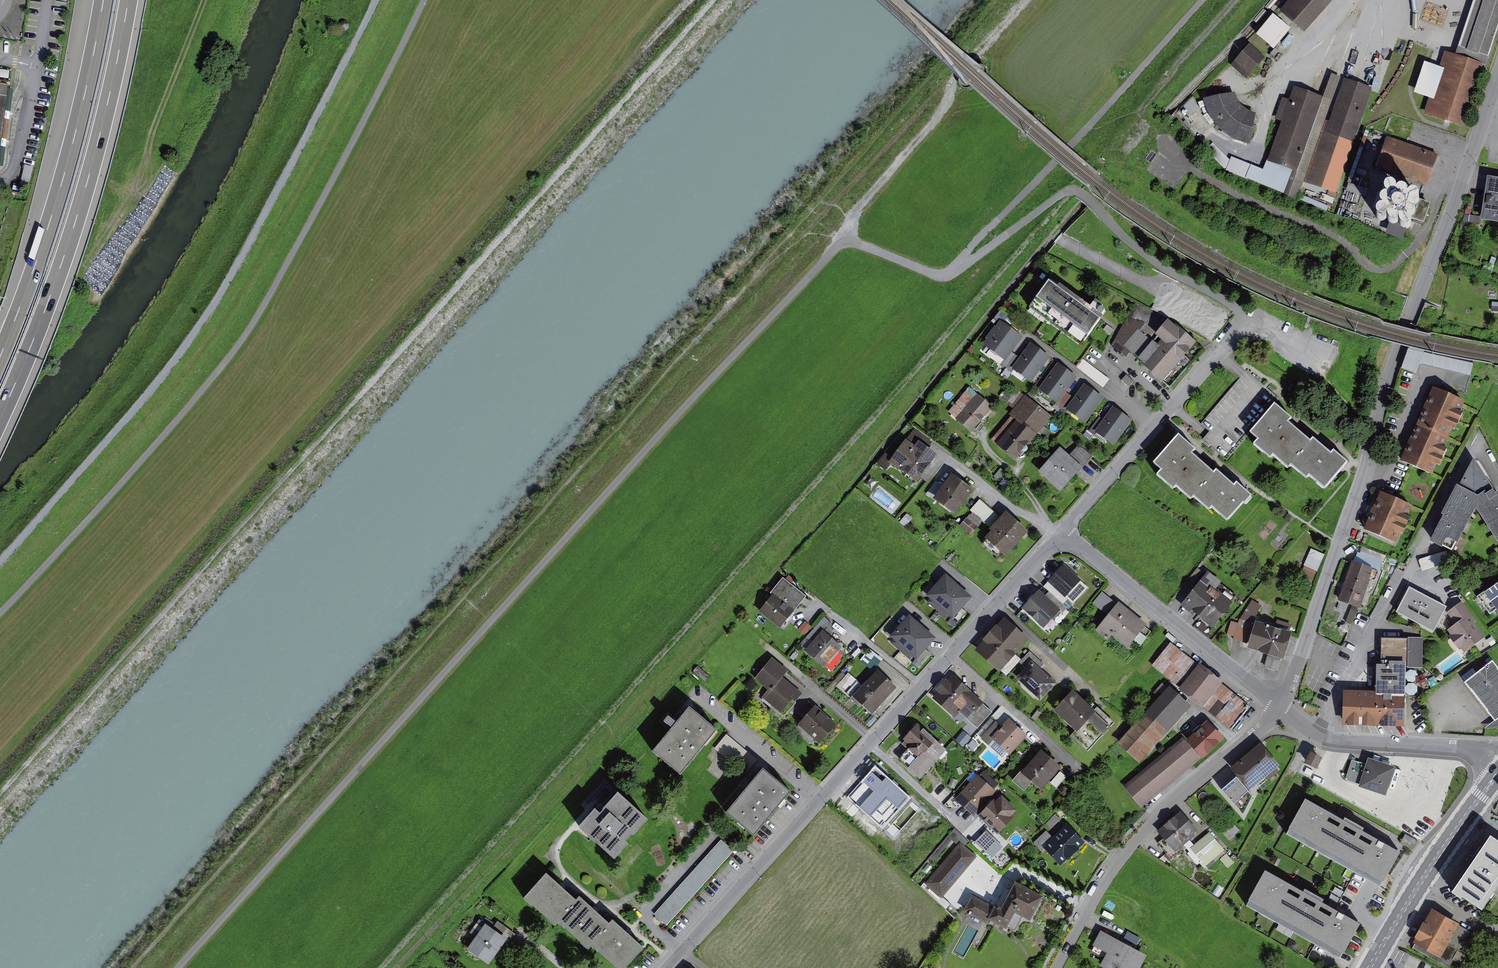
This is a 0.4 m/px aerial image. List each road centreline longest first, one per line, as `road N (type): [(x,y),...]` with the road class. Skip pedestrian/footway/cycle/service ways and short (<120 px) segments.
road 1 (track): [(182,967),(845,242),(953,273),(1206,0)]
road 2 (track): [(427,0),(256,319),(168,431),(0,617)]
road 3 (track): [(377,0),(214,309),(0,564)]
road 4 (residential): [(1066,531),(670,967)]
road 5 (motorway): [(0,424),(80,216),(131,0)]
road 6 (residential): [(1366,470),(1390,378),(1497,84)]
road 7 (track): [(1163,135),(1203,173),(1342,236),(1382,267),(1417,247),(1466,168)]
road 8 (motorway): [(105,0),(64,180),(0,361)]
road 9 (residential): [(1331,738),(1377,625),(1478,443),(1497,476)]
road 10 (residential): [(1056,967),(1120,858),(1280,707)]
road 11 (track): [(845,242),(845,229),(947,107),(957,78),(1029,0)]
road 12 (residential): [(1066,531),(1280,707)]
road 13 (residential): [(1243,319),(1066,531)]
road 14 (residential): [(1366,470),(1280,707)]
road 15 (primary): [(1372,967),(1497,777)]
road 16 (residential): [(1331,738),(1497,754)]
road 17 (track): [(207,0),(161,122)]
road 18 (track): [(989,427),(991,449),(1020,475),(1044,527)]

